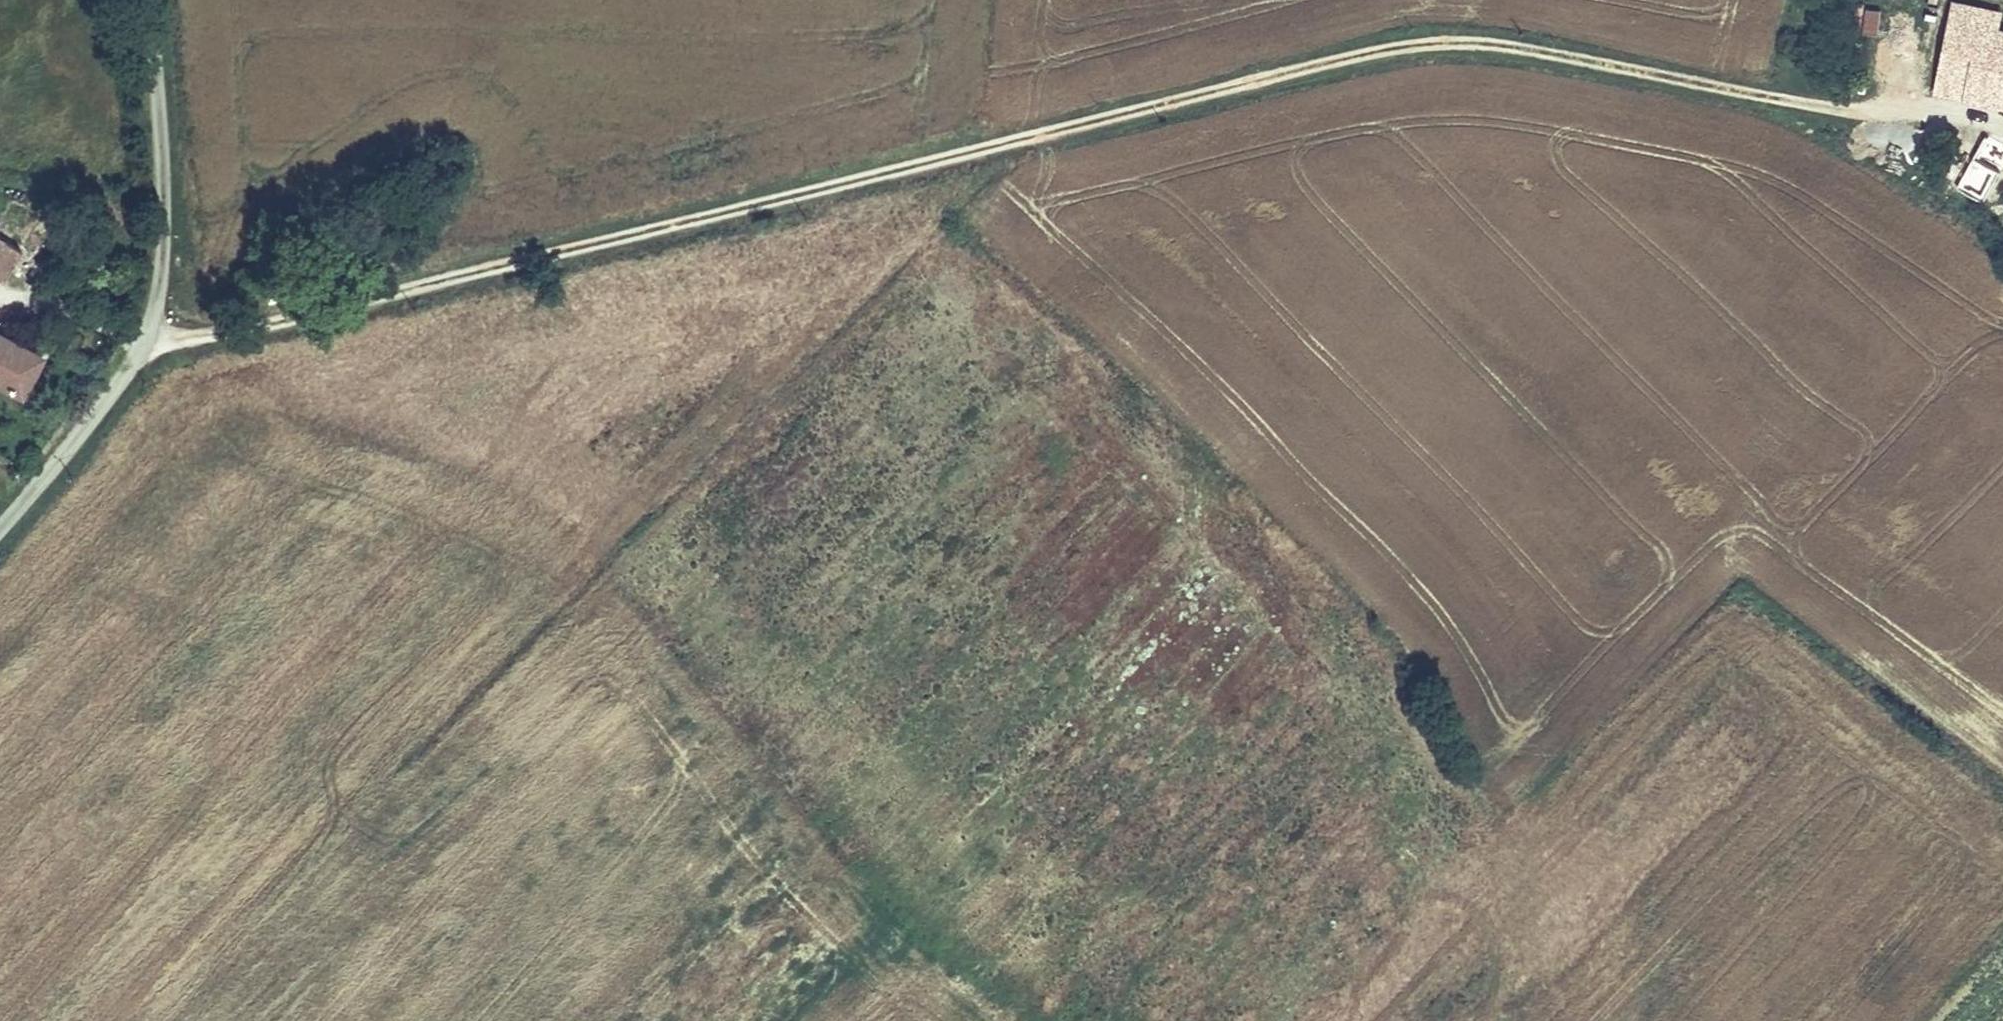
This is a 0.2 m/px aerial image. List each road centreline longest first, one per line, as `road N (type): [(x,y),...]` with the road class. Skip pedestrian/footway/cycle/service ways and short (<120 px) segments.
road 1 (unclassified): [(148,0),(161,230),(145,344),(0,527)]

